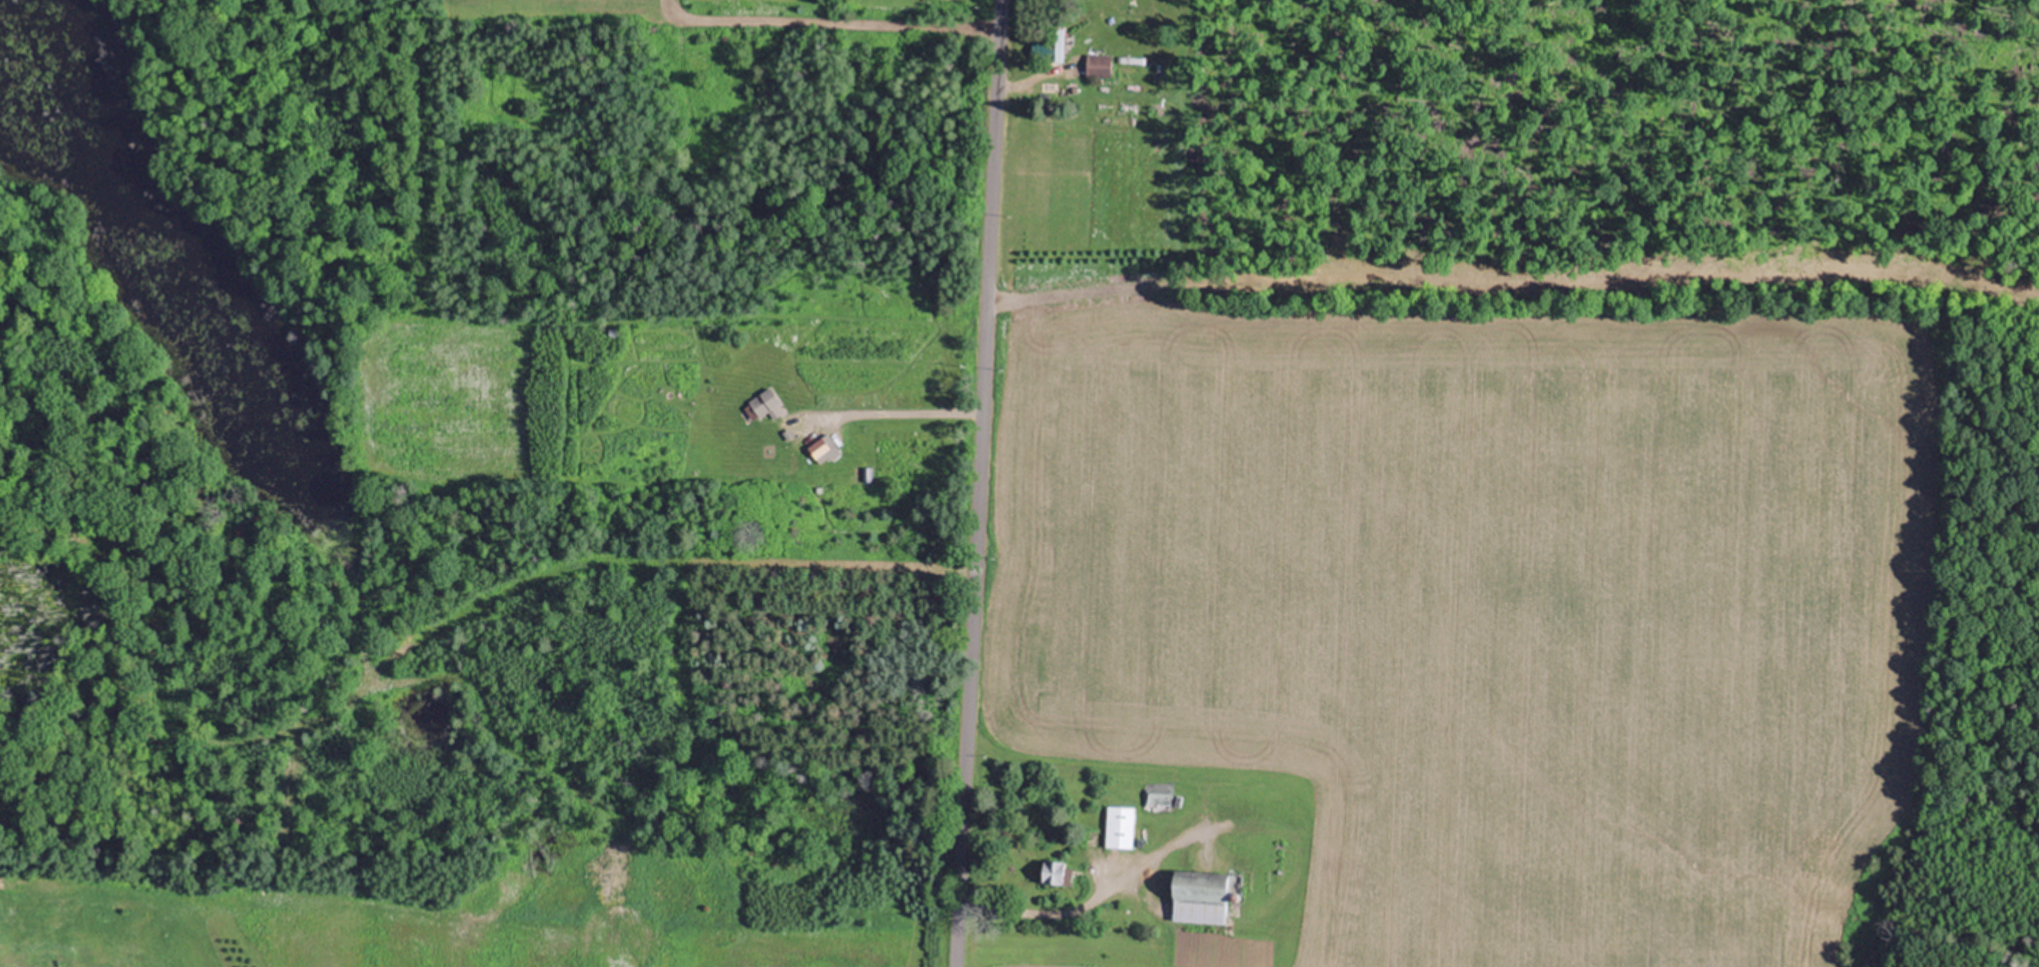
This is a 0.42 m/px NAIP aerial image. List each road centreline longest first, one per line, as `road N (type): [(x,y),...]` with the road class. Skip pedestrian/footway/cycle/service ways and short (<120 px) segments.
road 1 (residential): [(953,966),(998,0)]

